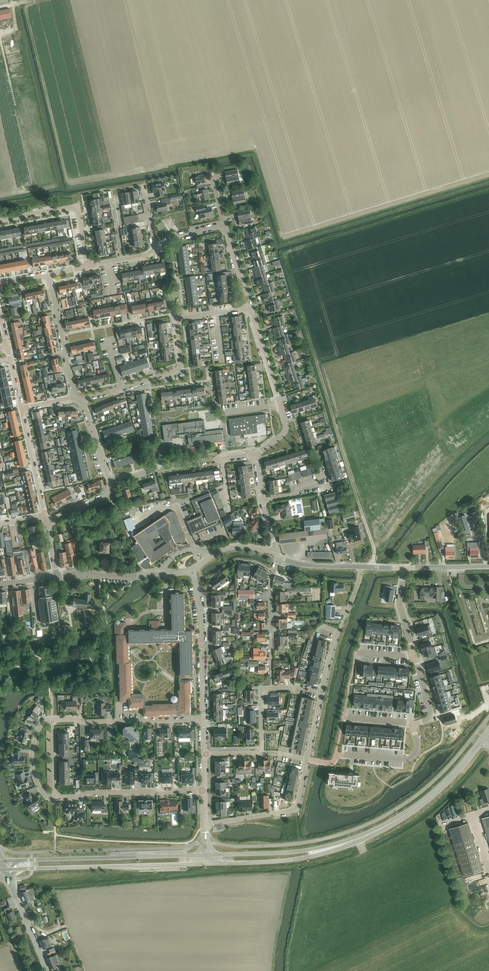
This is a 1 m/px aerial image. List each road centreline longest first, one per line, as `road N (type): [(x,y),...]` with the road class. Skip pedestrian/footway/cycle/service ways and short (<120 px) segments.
road 1 (track): [(372,567),(374,545),(303,316)]
road 2 (secondary): [(206,856),(3,862)]
road 3 (secondary): [(6,870),(206,864)]
road 4 (secondary): [(358,839),(433,794),(488,732)]
road 5 (residential): [(257,455),(286,425),(250,309)]
road 6 (residential): [(82,399),(182,369),(178,318)]
road 7 (secondary): [(206,864),(296,860),(358,839)]
road 8 (secondary): [(358,839),(206,856)]
road 9 (residential): [(205,791),(55,798)]
road 10 (residential): [(53,720),(203,720)]
road 11 (residential): [(193,571),(203,720)]
road 12 (residential): [(113,482),(257,455)]
road 13 (residential): [(206,825),(296,810),(307,759)]
road 14 (residential): [(89,267),(77,206),(0,220)]
road 15 (residential): [(272,688),(278,553)]

